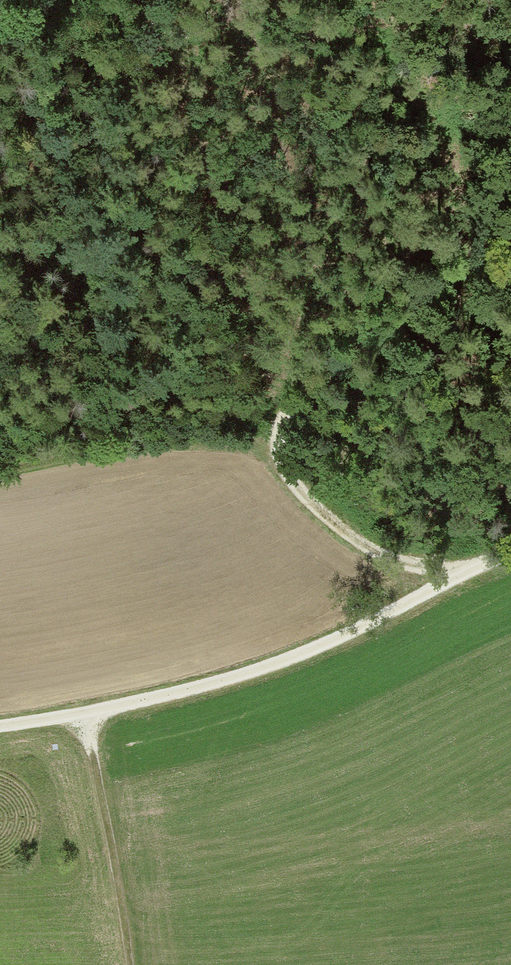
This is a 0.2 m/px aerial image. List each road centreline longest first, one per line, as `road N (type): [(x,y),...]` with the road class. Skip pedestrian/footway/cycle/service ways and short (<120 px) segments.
road 1 (track): [(0,727),(88,718),(217,684),(325,644),(510,552)]
road 2 (track): [(274,441),(283,418),(356,346),(510,220)]
road 3 (track): [(274,441),(0,469)]
road 4 (track): [(124,964),(88,718)]
road 5 (track): [(456,575),(348,537),(291,484),(274,441)]

